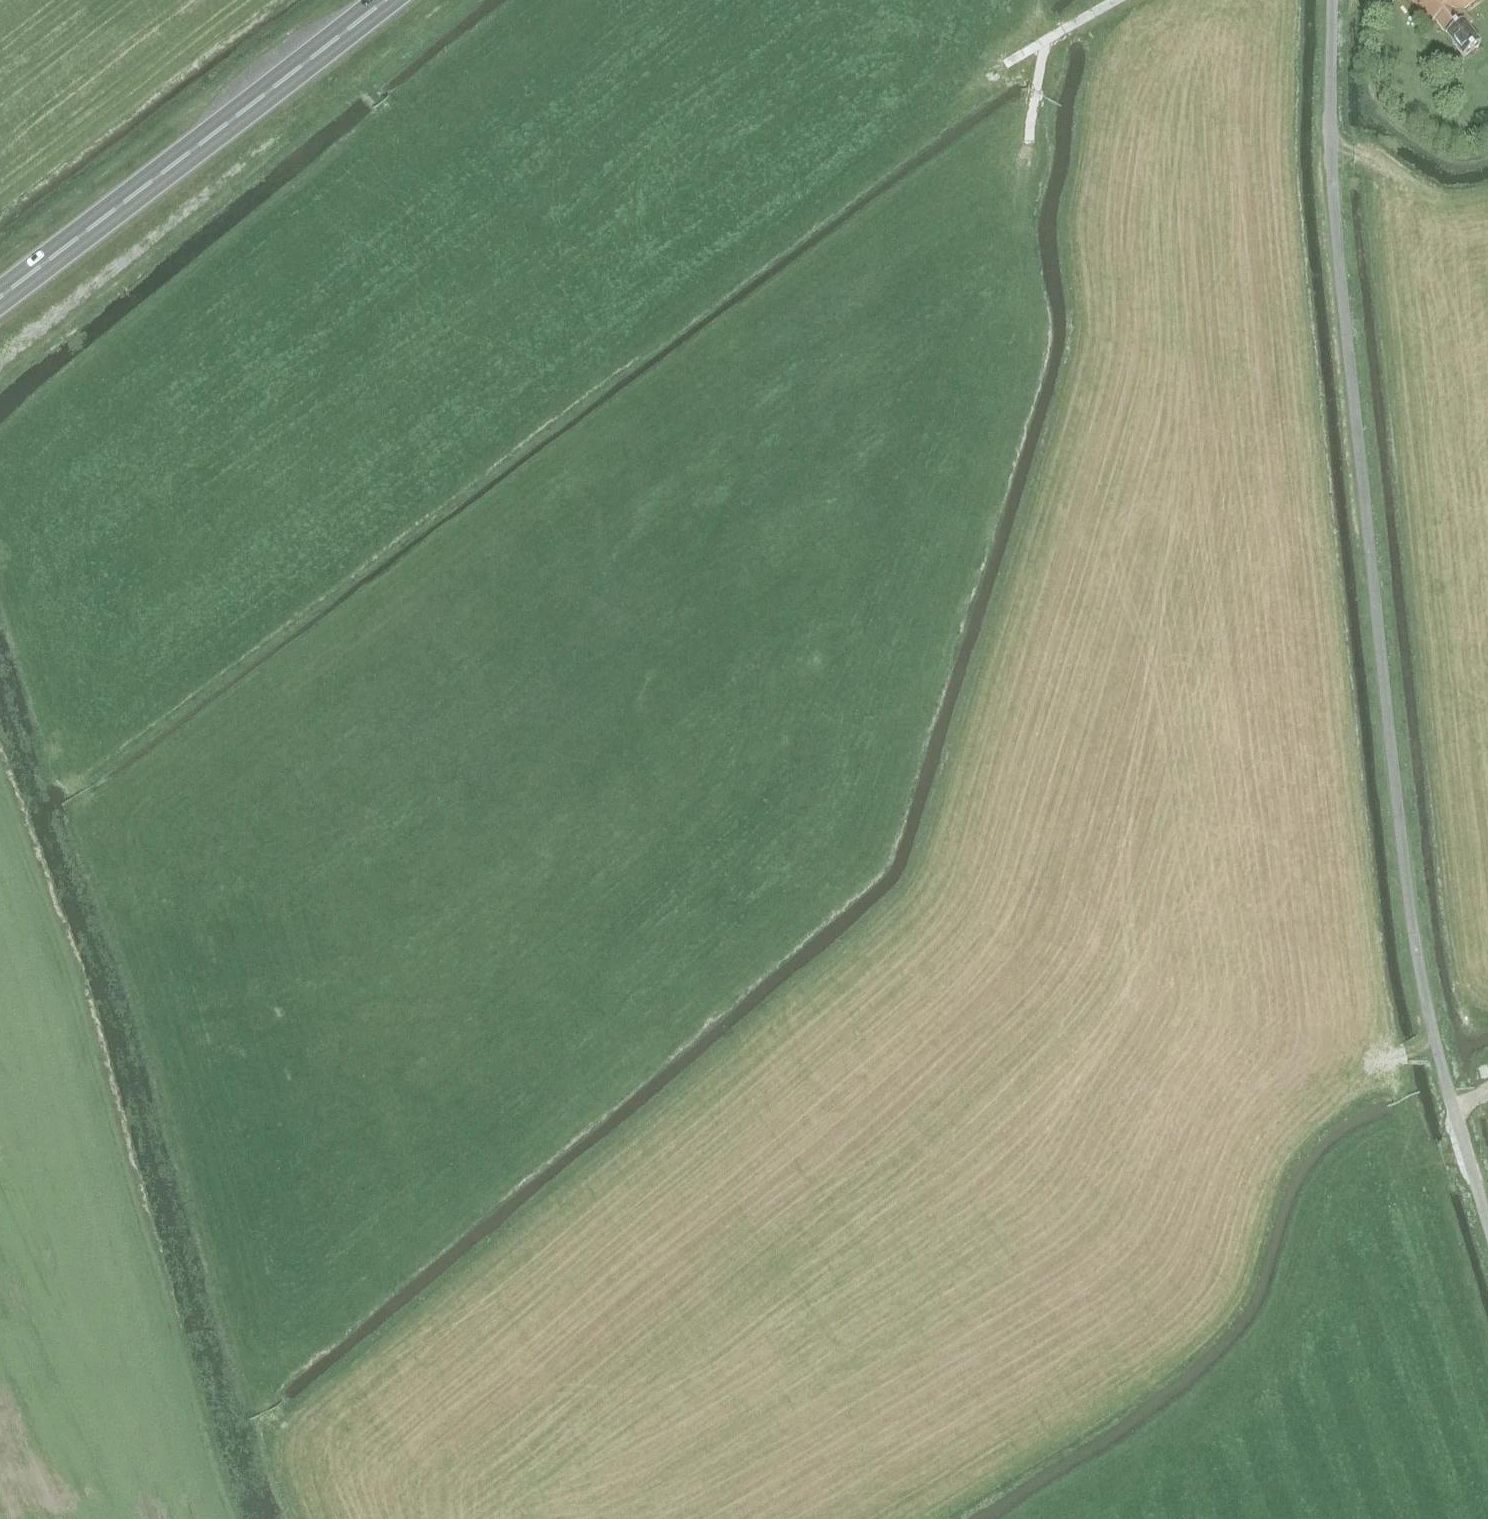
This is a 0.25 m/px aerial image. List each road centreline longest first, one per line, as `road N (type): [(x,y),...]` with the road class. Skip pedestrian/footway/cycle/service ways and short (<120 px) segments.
road 1 (unclassified): [(1487,1212),(1422,944),(1339,256),(1333,0)]
road 2 (trunk): [(0,297),(385,0)]
road 3 (track): [(1114,0),(1008,62)]

